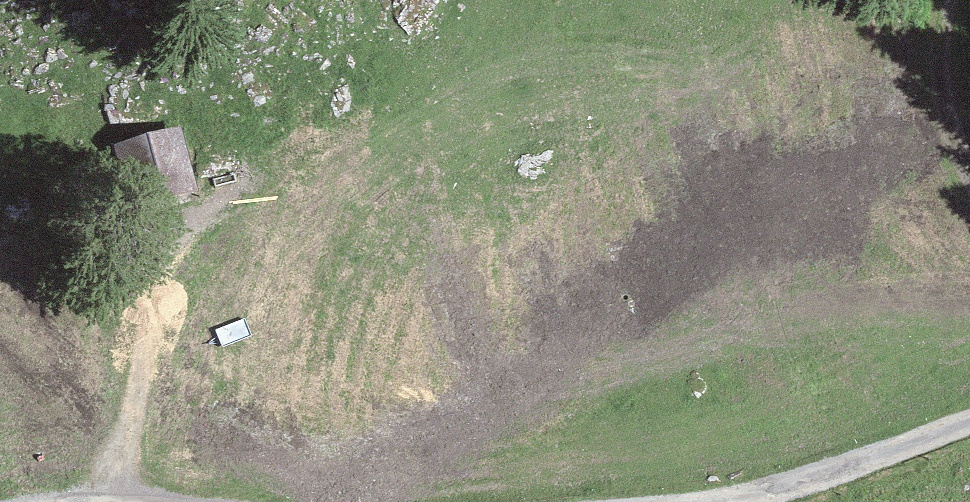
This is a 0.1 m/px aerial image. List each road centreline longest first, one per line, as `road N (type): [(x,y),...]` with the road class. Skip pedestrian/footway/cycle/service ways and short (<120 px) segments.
road 1 (track): [(106,501),(157,285),(172,253),(192,224),(291,149)]
road 2 (track): [(711,501),(782,488),(969,422)]
road 3 (track): [(954,0),(934,65),(969,175)]

